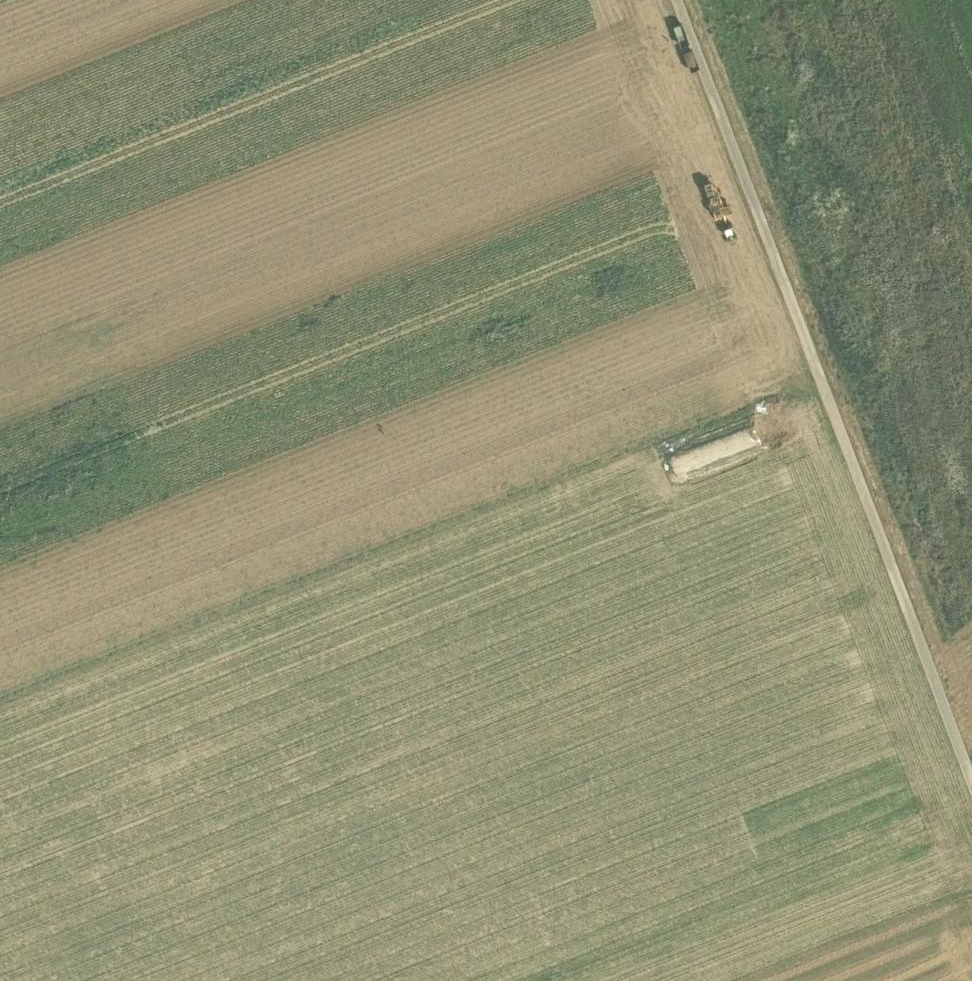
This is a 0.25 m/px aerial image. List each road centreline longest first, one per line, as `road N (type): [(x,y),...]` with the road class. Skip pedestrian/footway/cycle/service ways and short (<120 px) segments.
road 1 (track): [(971,781),(678,0)]

